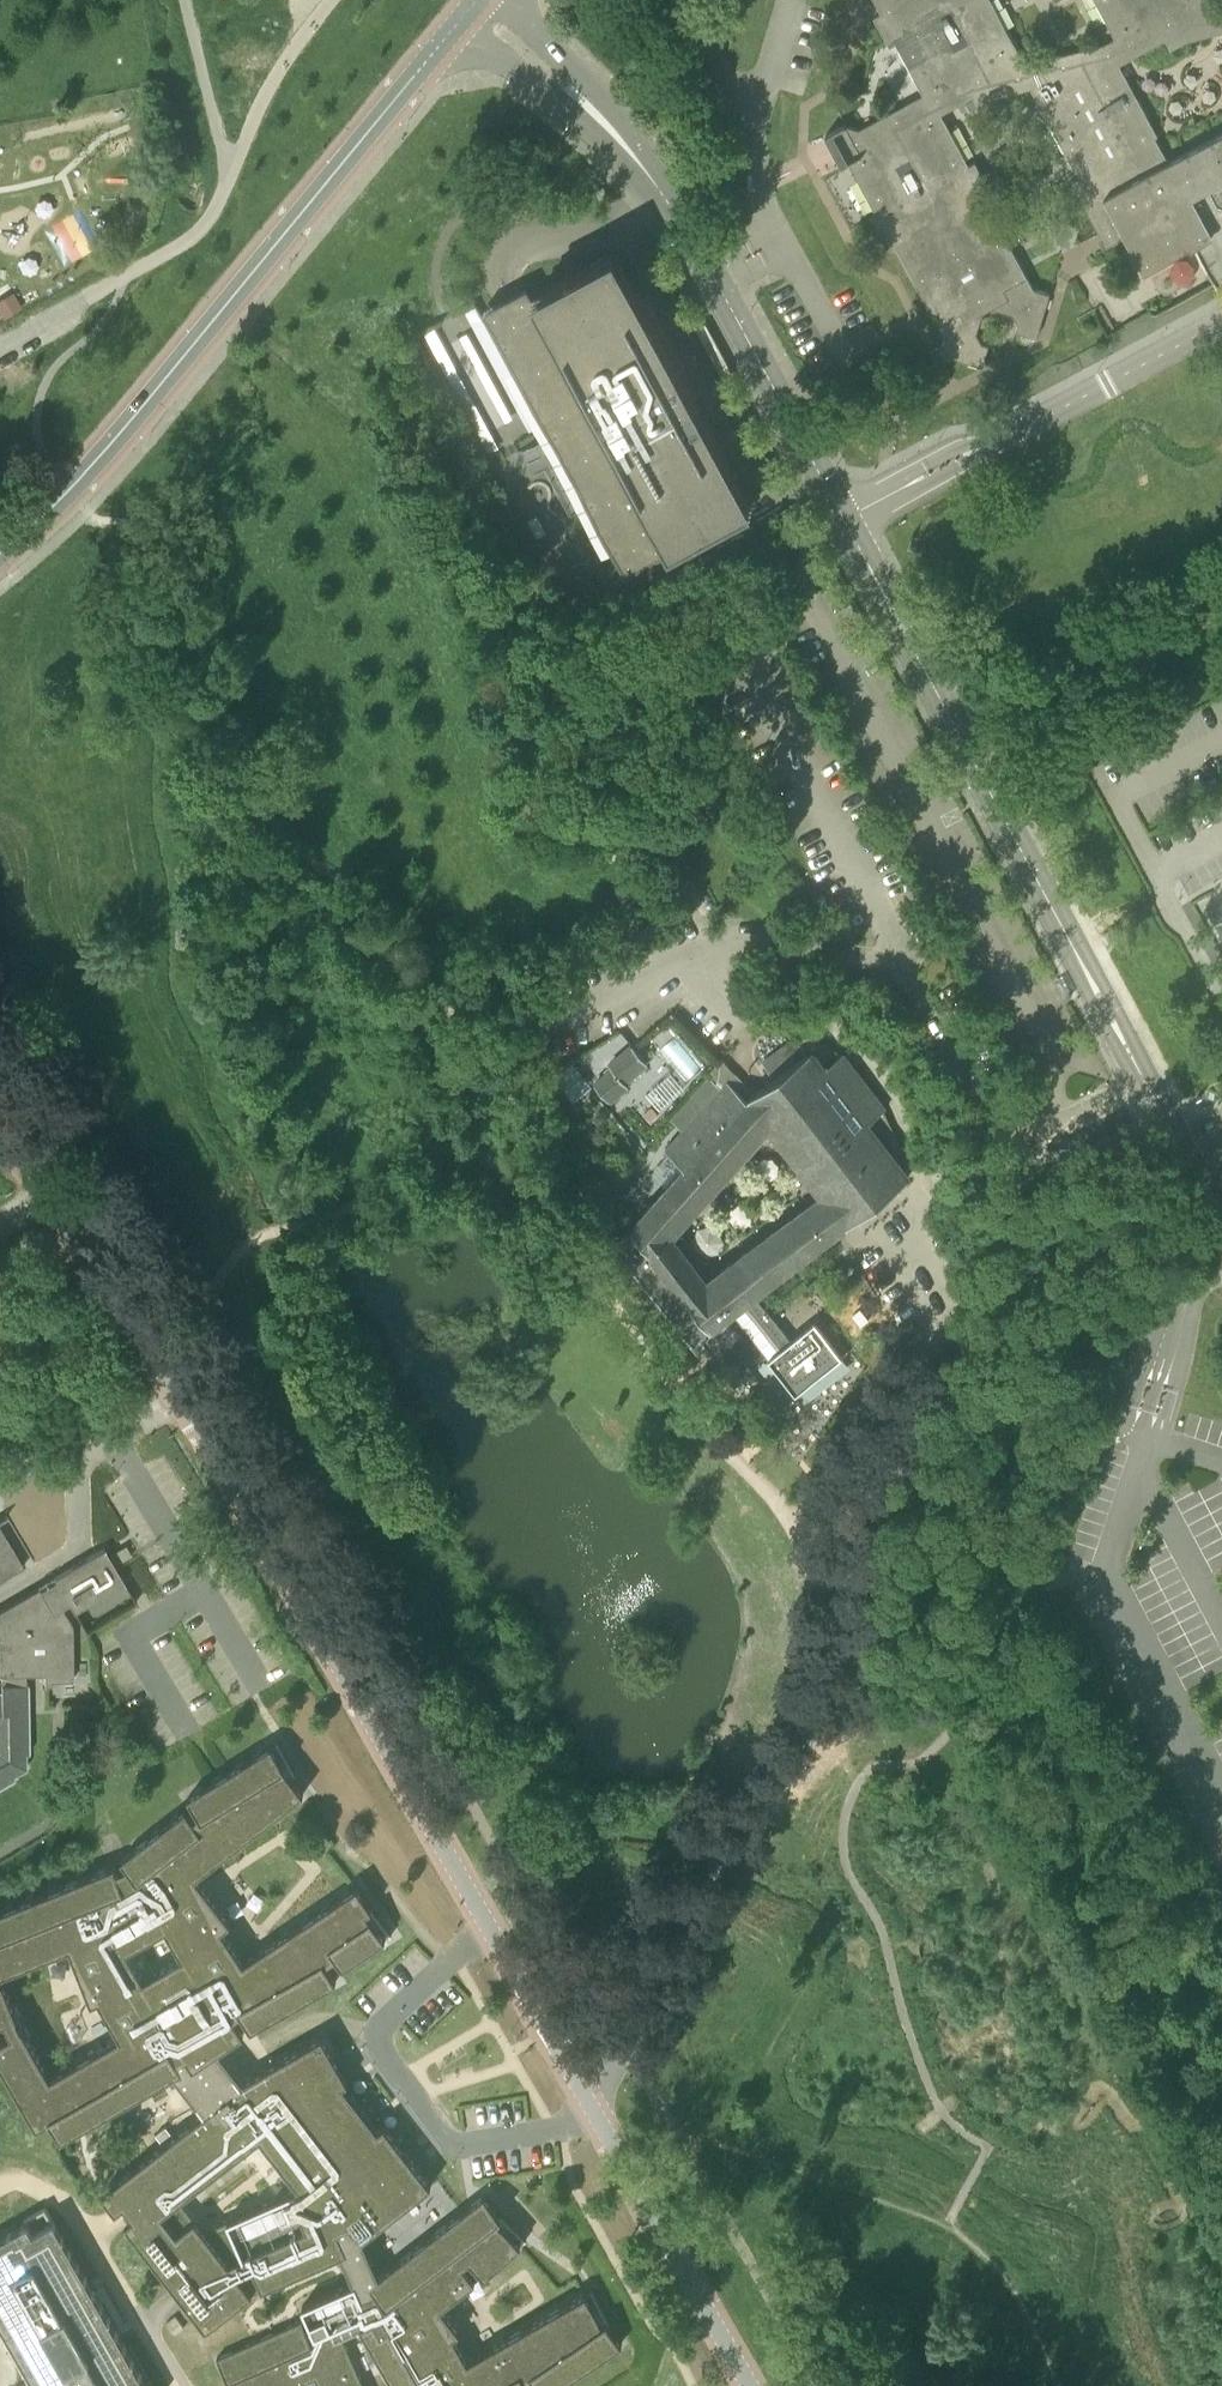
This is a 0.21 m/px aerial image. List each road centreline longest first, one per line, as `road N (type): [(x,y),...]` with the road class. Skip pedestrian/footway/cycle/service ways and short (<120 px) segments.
road 1 (unclassified): [(749,2385),(365,1704),(0,1124)]
road 2 (unclassified): [(1221,1227),(694,250),(585,102),(475,2)]
road 3 (unclassified): [(0,553),(146,406),(475,2)]
road 4 (residential): [(0,347),(128,271)]
road 5 (track): [(713,926),(653,821)]

